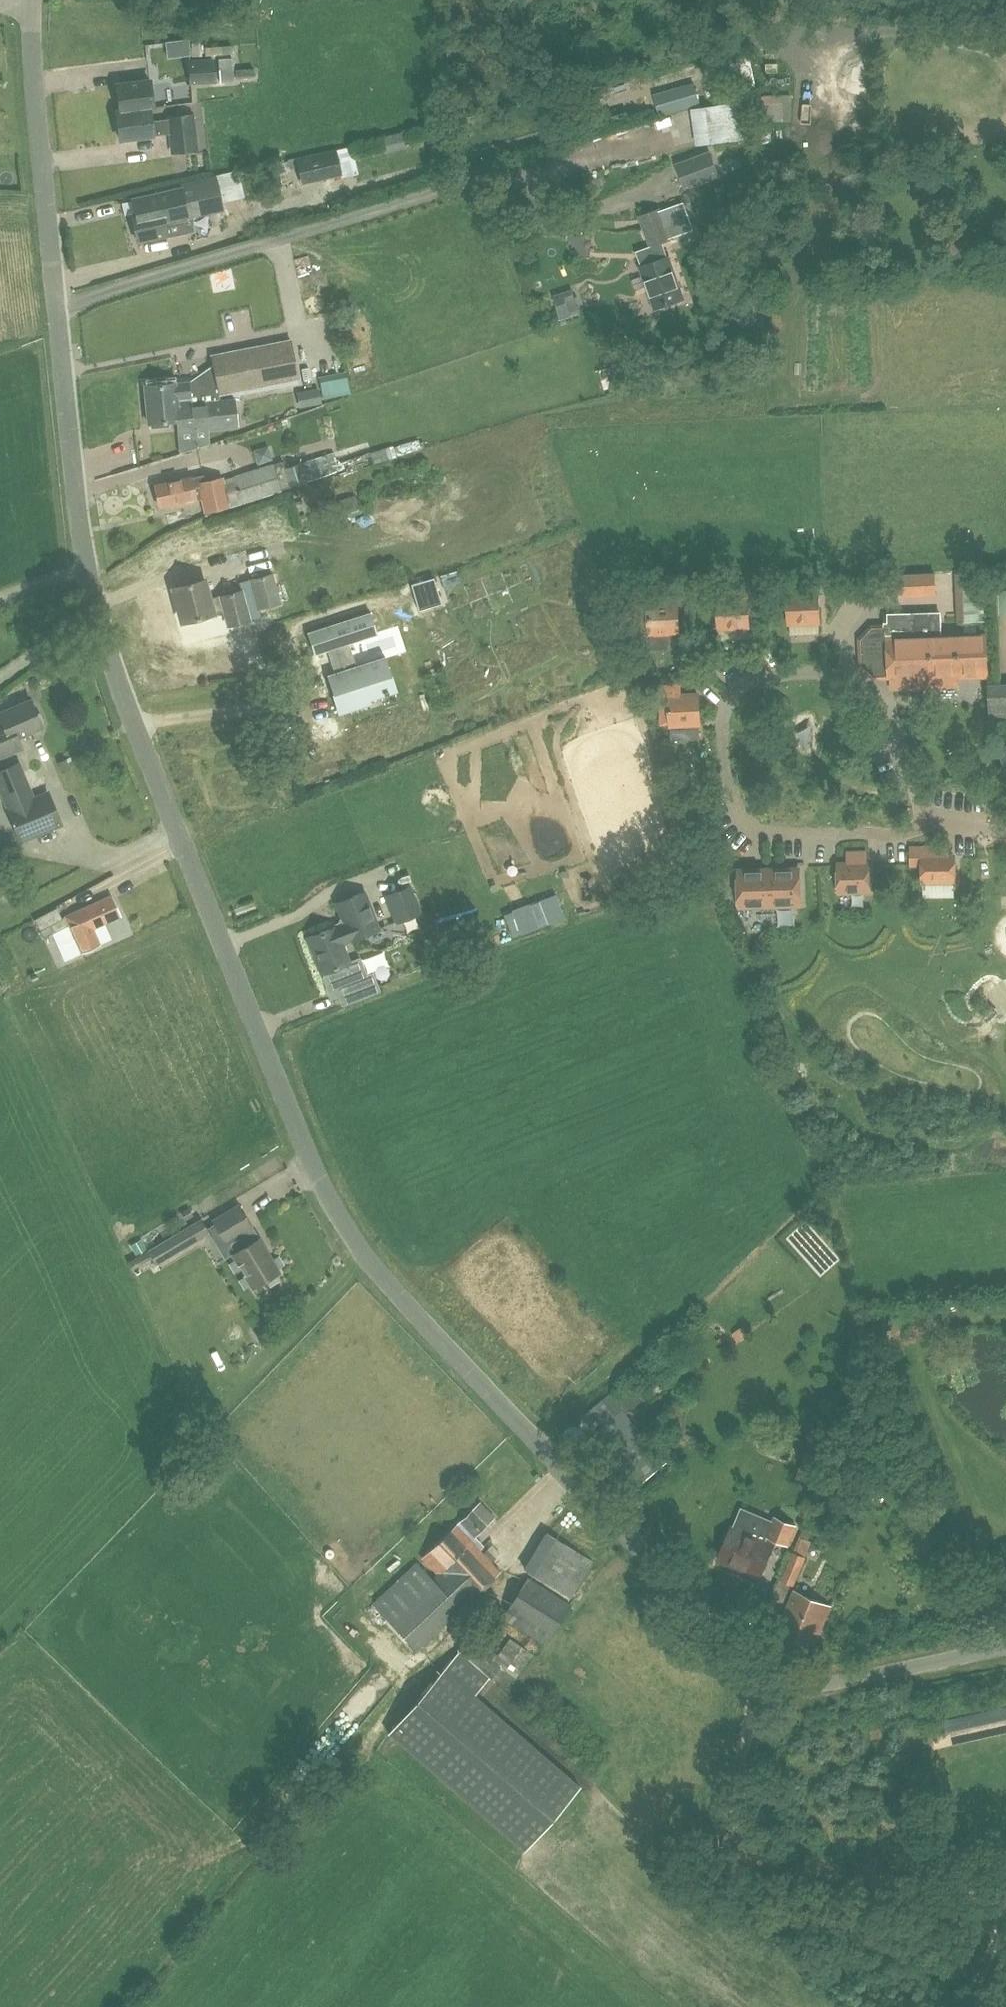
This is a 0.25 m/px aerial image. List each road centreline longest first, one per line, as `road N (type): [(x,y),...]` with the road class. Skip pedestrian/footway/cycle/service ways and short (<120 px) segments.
road 1 (unclassified): [(1005,1646),(820,1683),(748,1664),(352,1234),(318,1174),(135,724),(95,606),(56,308),(34,0)]

